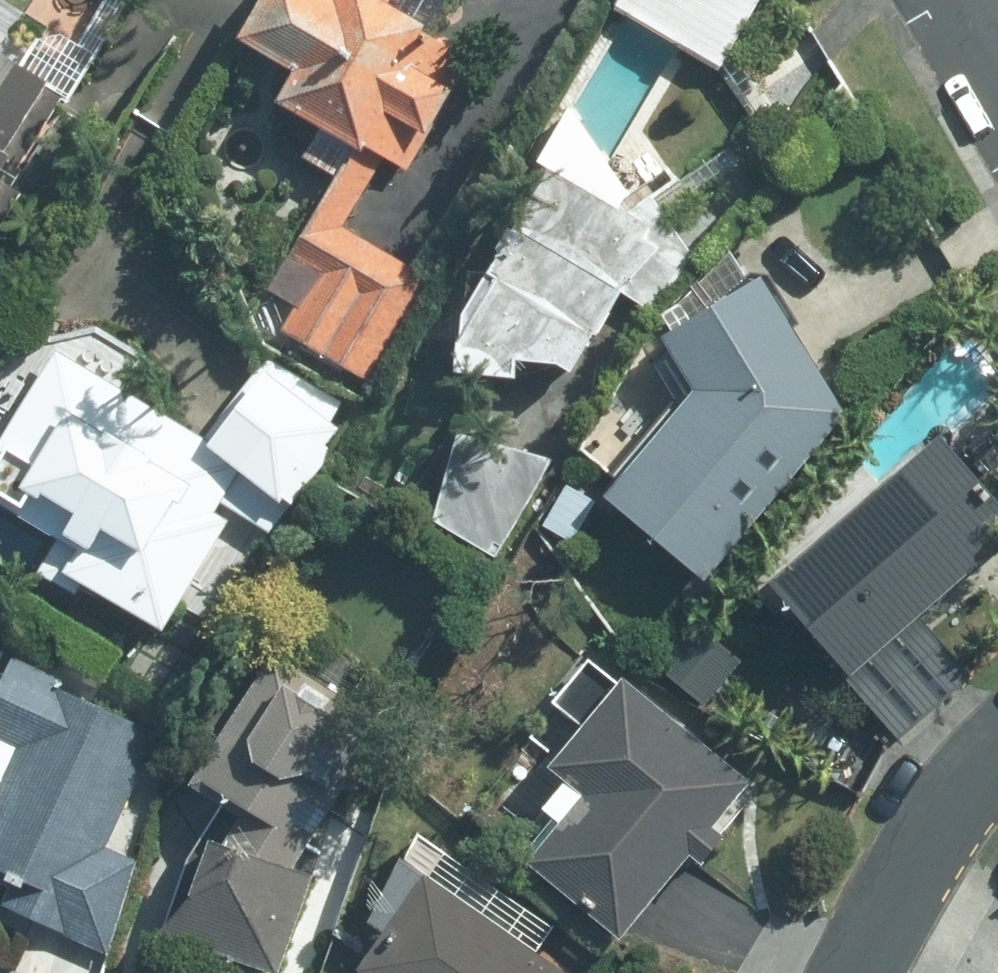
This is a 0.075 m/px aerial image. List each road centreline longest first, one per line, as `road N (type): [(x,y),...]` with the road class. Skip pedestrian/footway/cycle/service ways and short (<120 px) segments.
road 1 (residential): [(997,748),(903,868),(852,972)]

